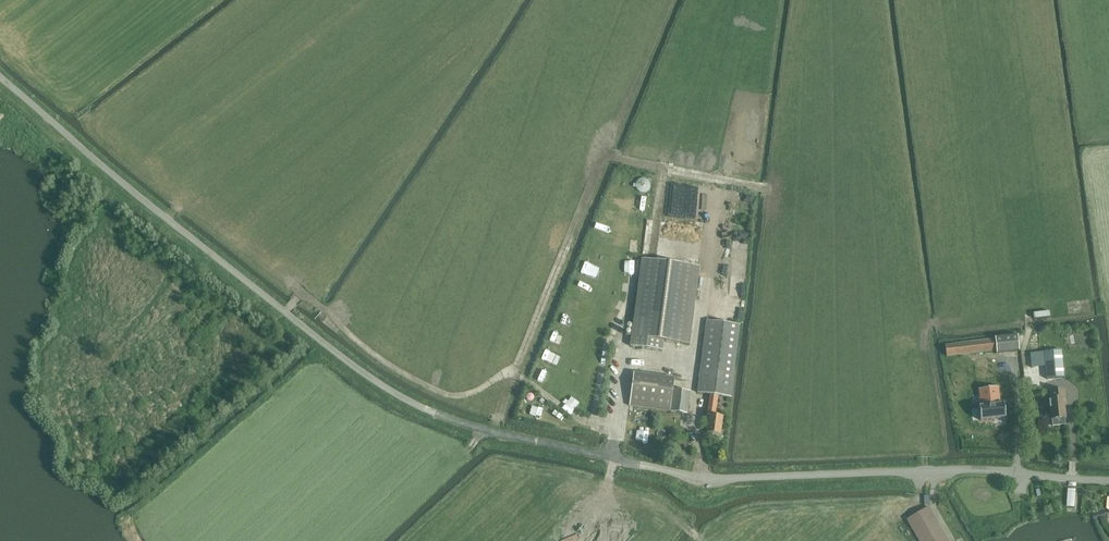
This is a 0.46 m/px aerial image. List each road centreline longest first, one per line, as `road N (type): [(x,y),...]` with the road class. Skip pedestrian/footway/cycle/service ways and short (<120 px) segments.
road 1 (track): [(609,458),(449,418),(373,380),(0,76)]
road 2 (unclassified): [(1108,480),(968,470),(702,478),(609,458)]
road 3 (track): [(612,460),(615,424),(581,419),(516,370),(463,396),(445,395),(393,370),(303,294),(286,312)]
road 4 (track): [(516,370),(605,153),(767,188)]

